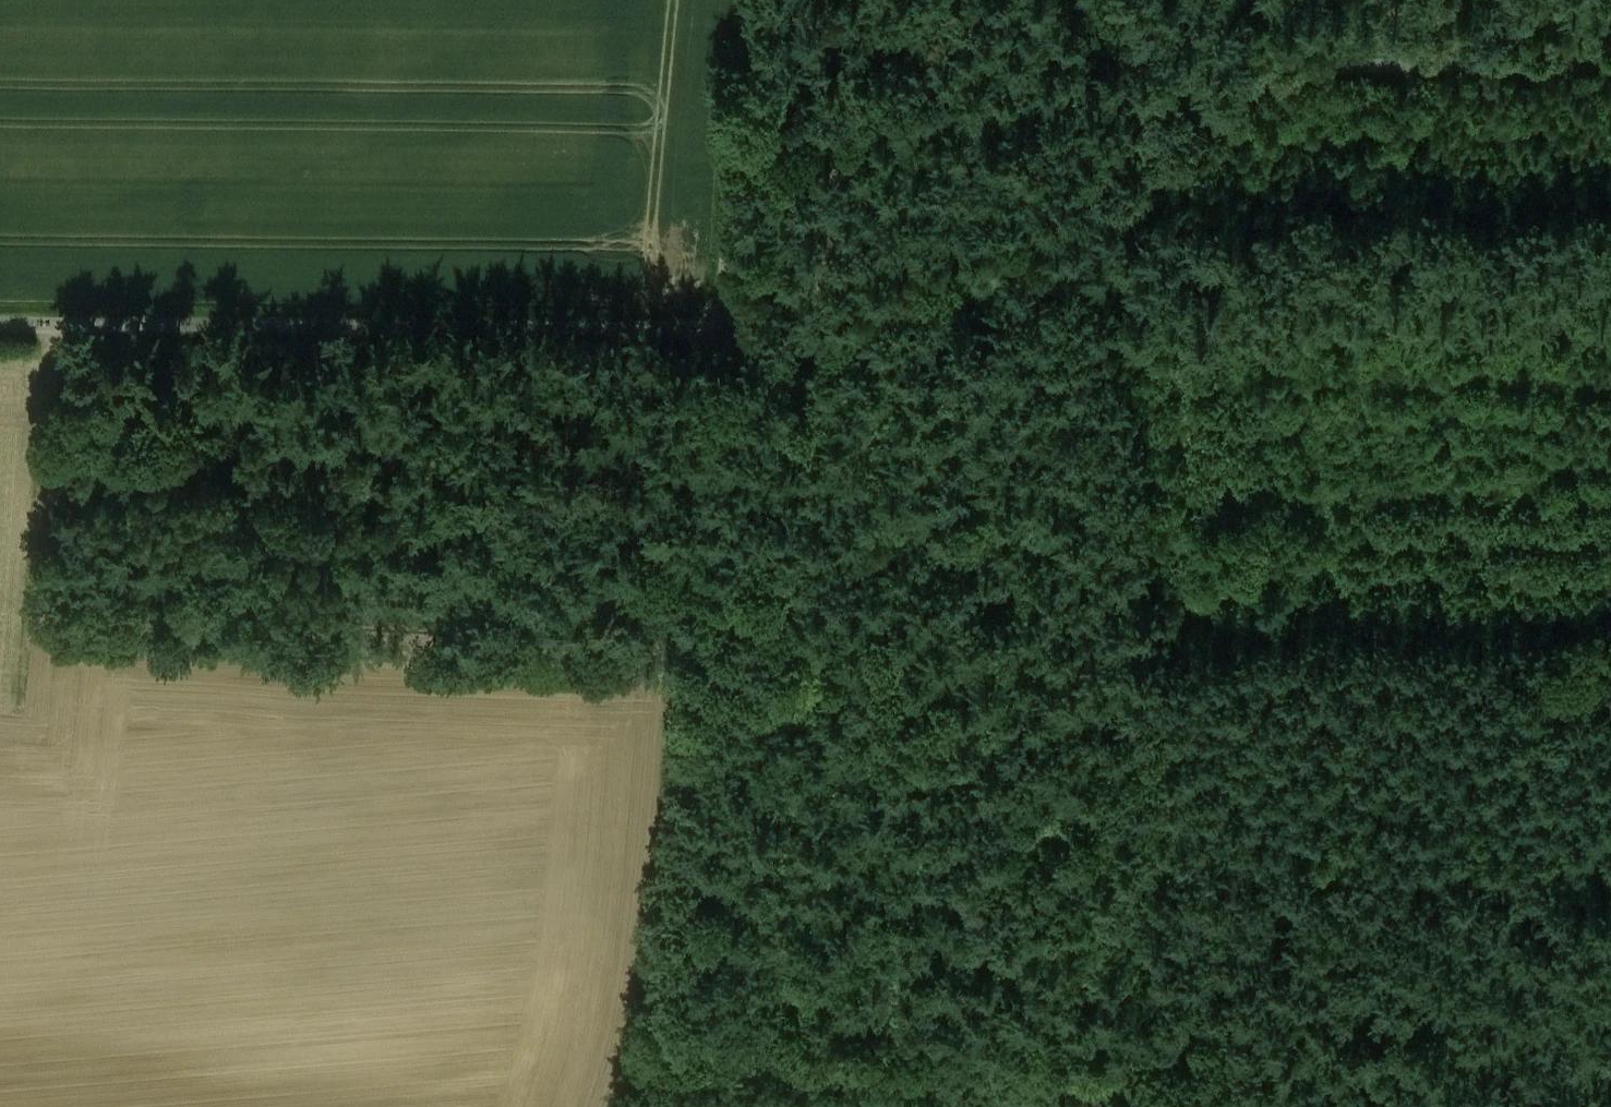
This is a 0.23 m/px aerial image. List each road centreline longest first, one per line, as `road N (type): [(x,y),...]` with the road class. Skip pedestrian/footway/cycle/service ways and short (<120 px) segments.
road 1 (unclassified): [(721,327),(847,331),(940,312),(971,294),(1117,153),(1192,108),(1288,76),(1378,66),(1610,63)]
road 2 (unclassified): [(721,327),(669,877),(654,1007),(628,1106)]
road 3 (unclassified): [(0,326),(721,327)]
road 4 (unclassified): [(759,0),(721,327)]

